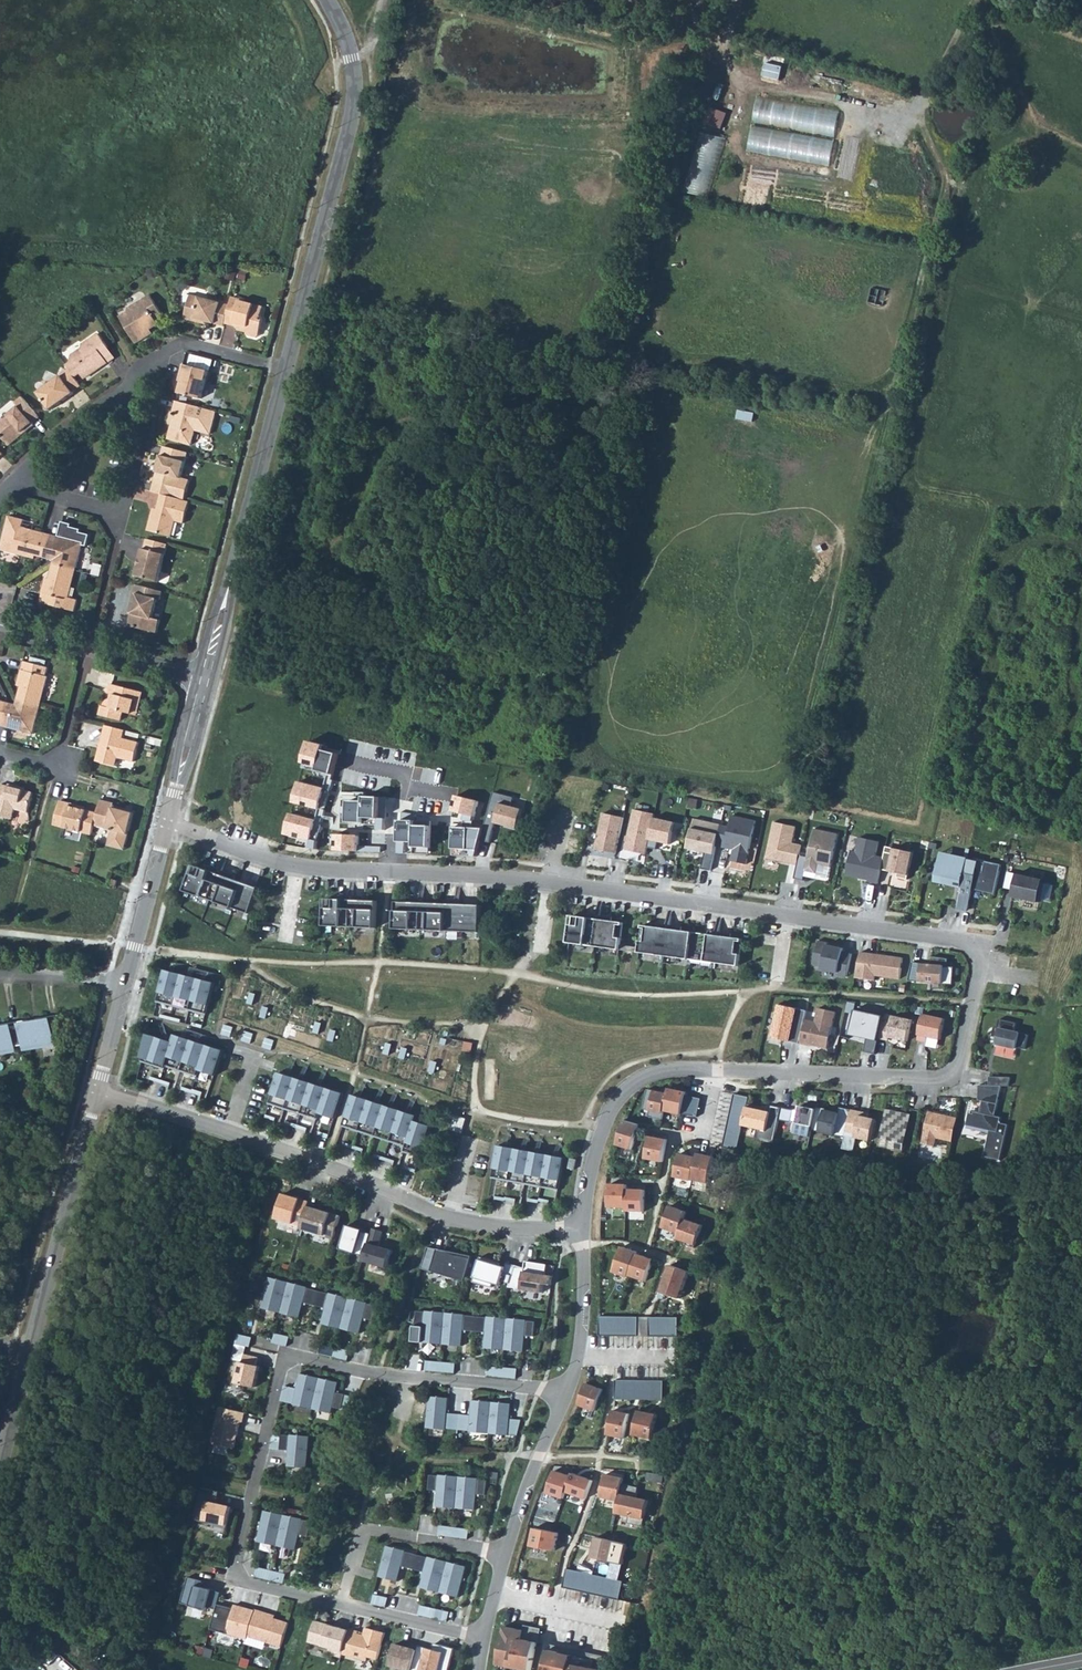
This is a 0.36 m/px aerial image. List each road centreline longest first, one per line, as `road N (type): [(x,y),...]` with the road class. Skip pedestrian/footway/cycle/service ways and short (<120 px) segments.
road 1 (residential): [(167,823),(329,871),(547,881),(958,939),(977,951),(962,1052),(948,1074),(673,1070),(625,1090),(594,1153),(581,1230)]
road 2 (residential): [(565,1393),(365,1374),(297,1357),(282,1368),(237,1571),(246,1584),(341,1604)]
road 3 (tertiary): [(97,1090),(0,1469)]
road 4 (tertiary): [(328,0),(352,51),(356,92),(287,370)]
road 5 (residential): [(231,1134),(453,1220),(581,1230)]
road 6 (tertiary): [(287,370),(205,679)]
road 7 (tertiary): [(167,823),(97,1090)]
road 8 (residential): [(120,404),(138,431),(117,515),(11,485)]
road 9 (residential): [(0,623),(205,679)]
road 10 (residential): [(287,370),(182,344),(135,371),(120,404)]
road 11 (track): [(901,141),(976,0)]
road 12 (tertiary): [(205,679),(167,823)]
road 13 (residential): [(341,1604),(482,1638)]
road 14 (residential): [(97,1090),(231,1134)]
road 15 (residential): [(120,404),(79,421),(11,485)]
road 16 (residential): [(492,1589),(622,1628)]
road 17 (residential): [(581,1230),(576,1358)]

